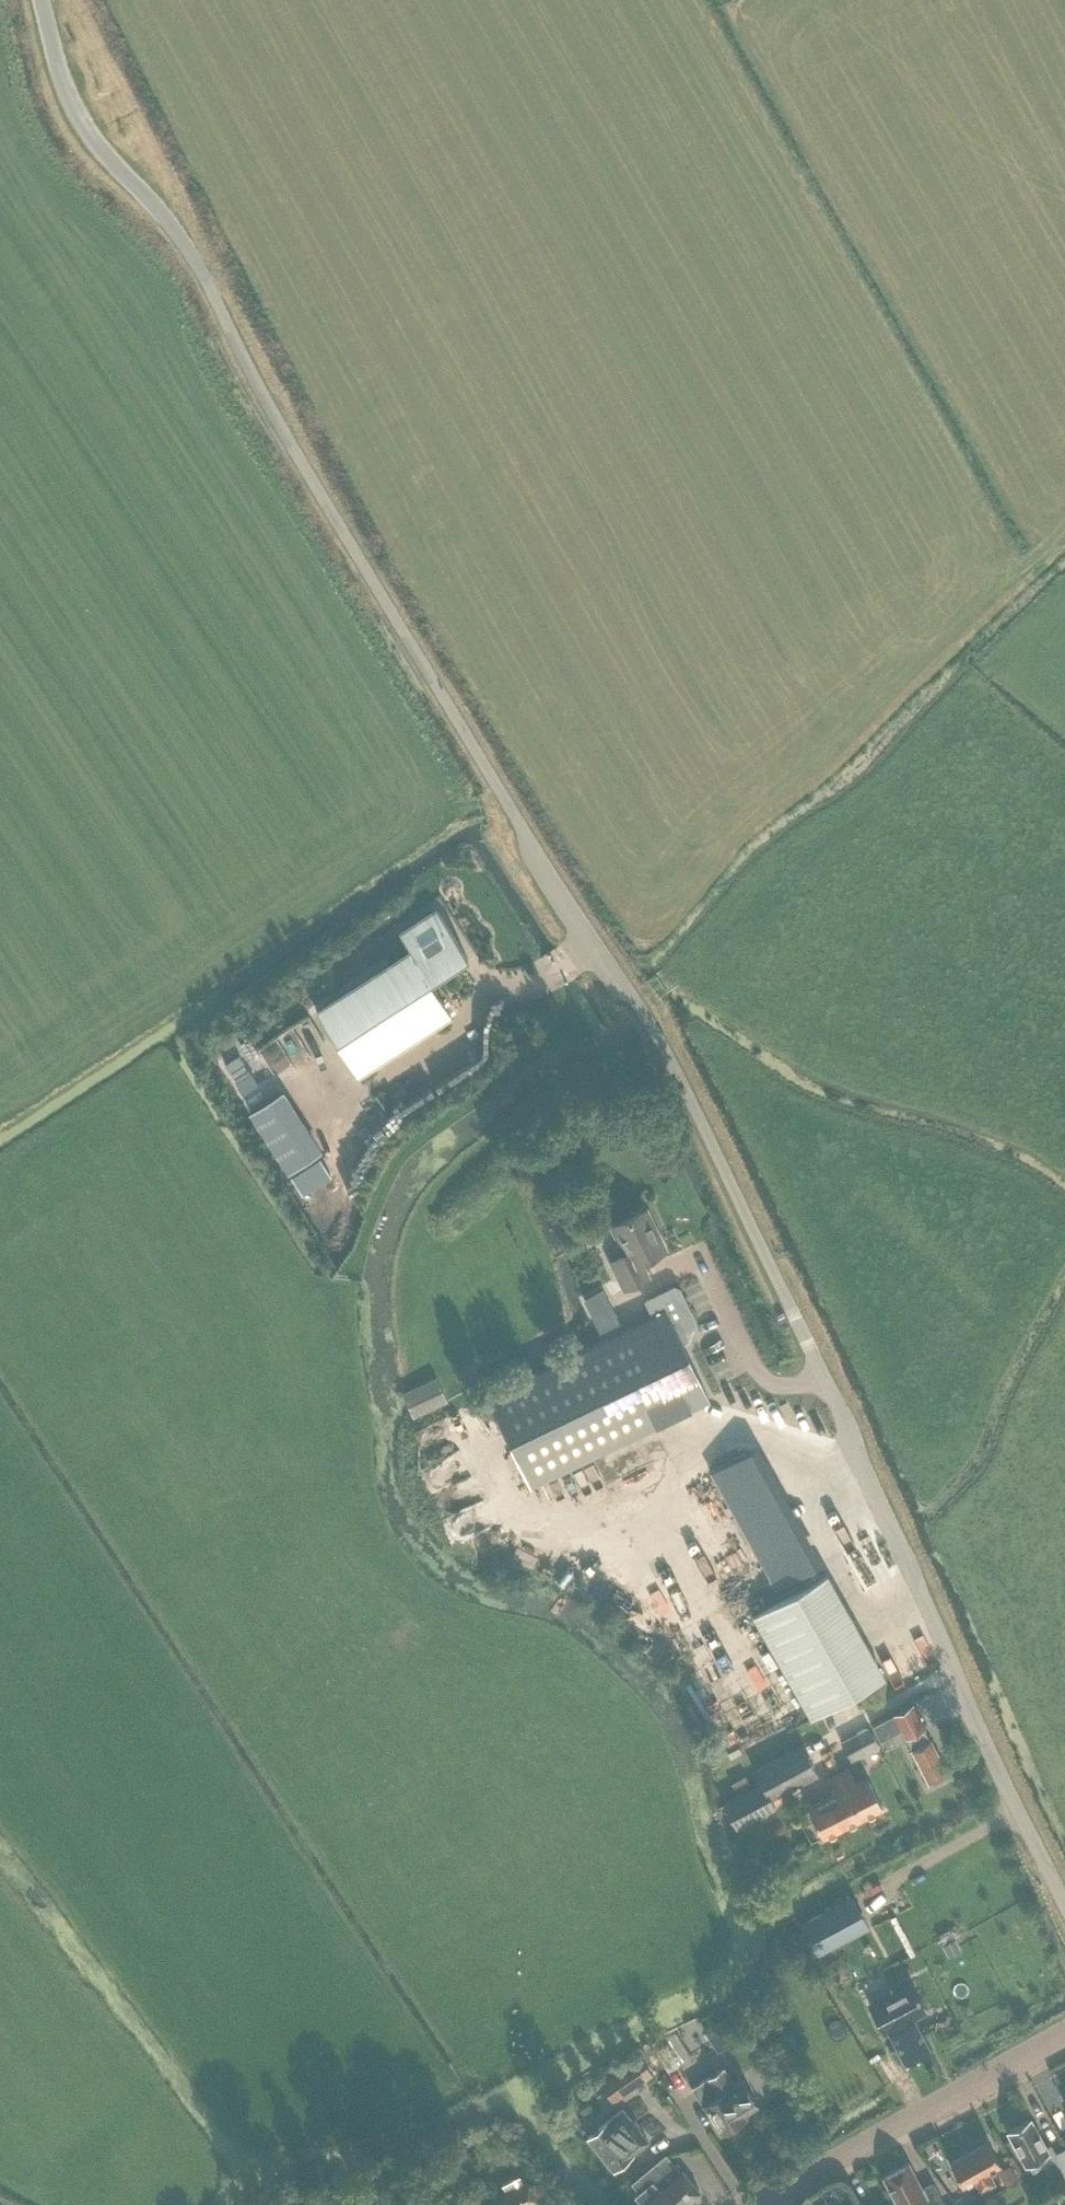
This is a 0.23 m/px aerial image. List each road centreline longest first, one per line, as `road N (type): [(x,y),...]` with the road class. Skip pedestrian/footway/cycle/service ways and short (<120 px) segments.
road 1 (unclassified): [(1064,1911),(658,1040),(274,418),(189,255),(95,163),(61,109),(31,0)]
road 2 (tertiary): [(758,2204),(1064,2035)]

